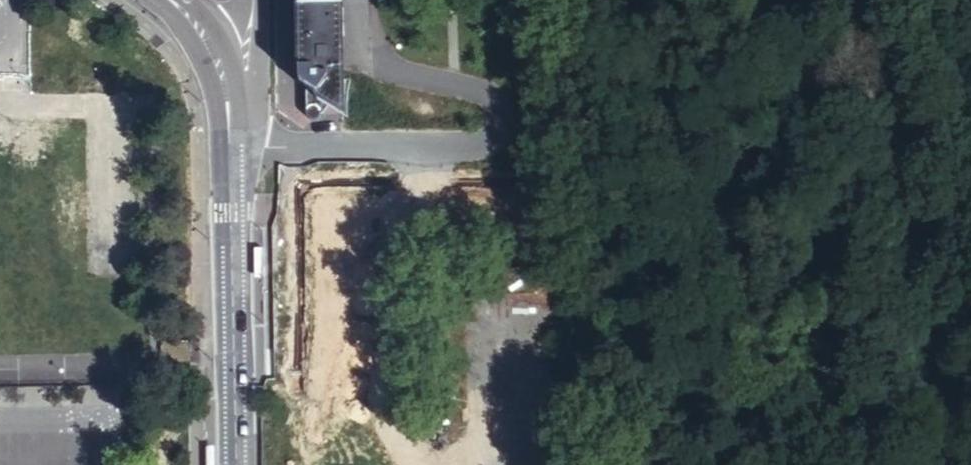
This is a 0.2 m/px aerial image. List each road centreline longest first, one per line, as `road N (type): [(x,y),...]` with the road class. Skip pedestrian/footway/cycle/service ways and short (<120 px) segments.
road 1 (track): [(858,0),(861,44),(914,224),(963,464)]
road 2 (tertiary): [(222,75),(236,464)]

